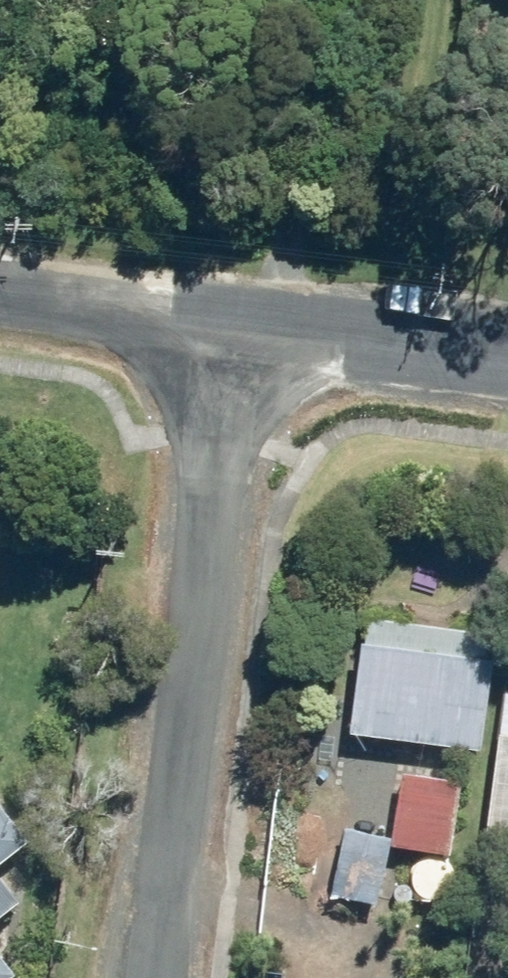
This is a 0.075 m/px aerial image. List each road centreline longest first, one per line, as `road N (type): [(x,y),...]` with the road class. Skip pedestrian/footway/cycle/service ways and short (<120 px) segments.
road 1 (residential): [(239,324),(155,977)]
road 2 (residential): [(239,324),(507,360)]
road 3 (residential): [(0,293),(239,324)]

